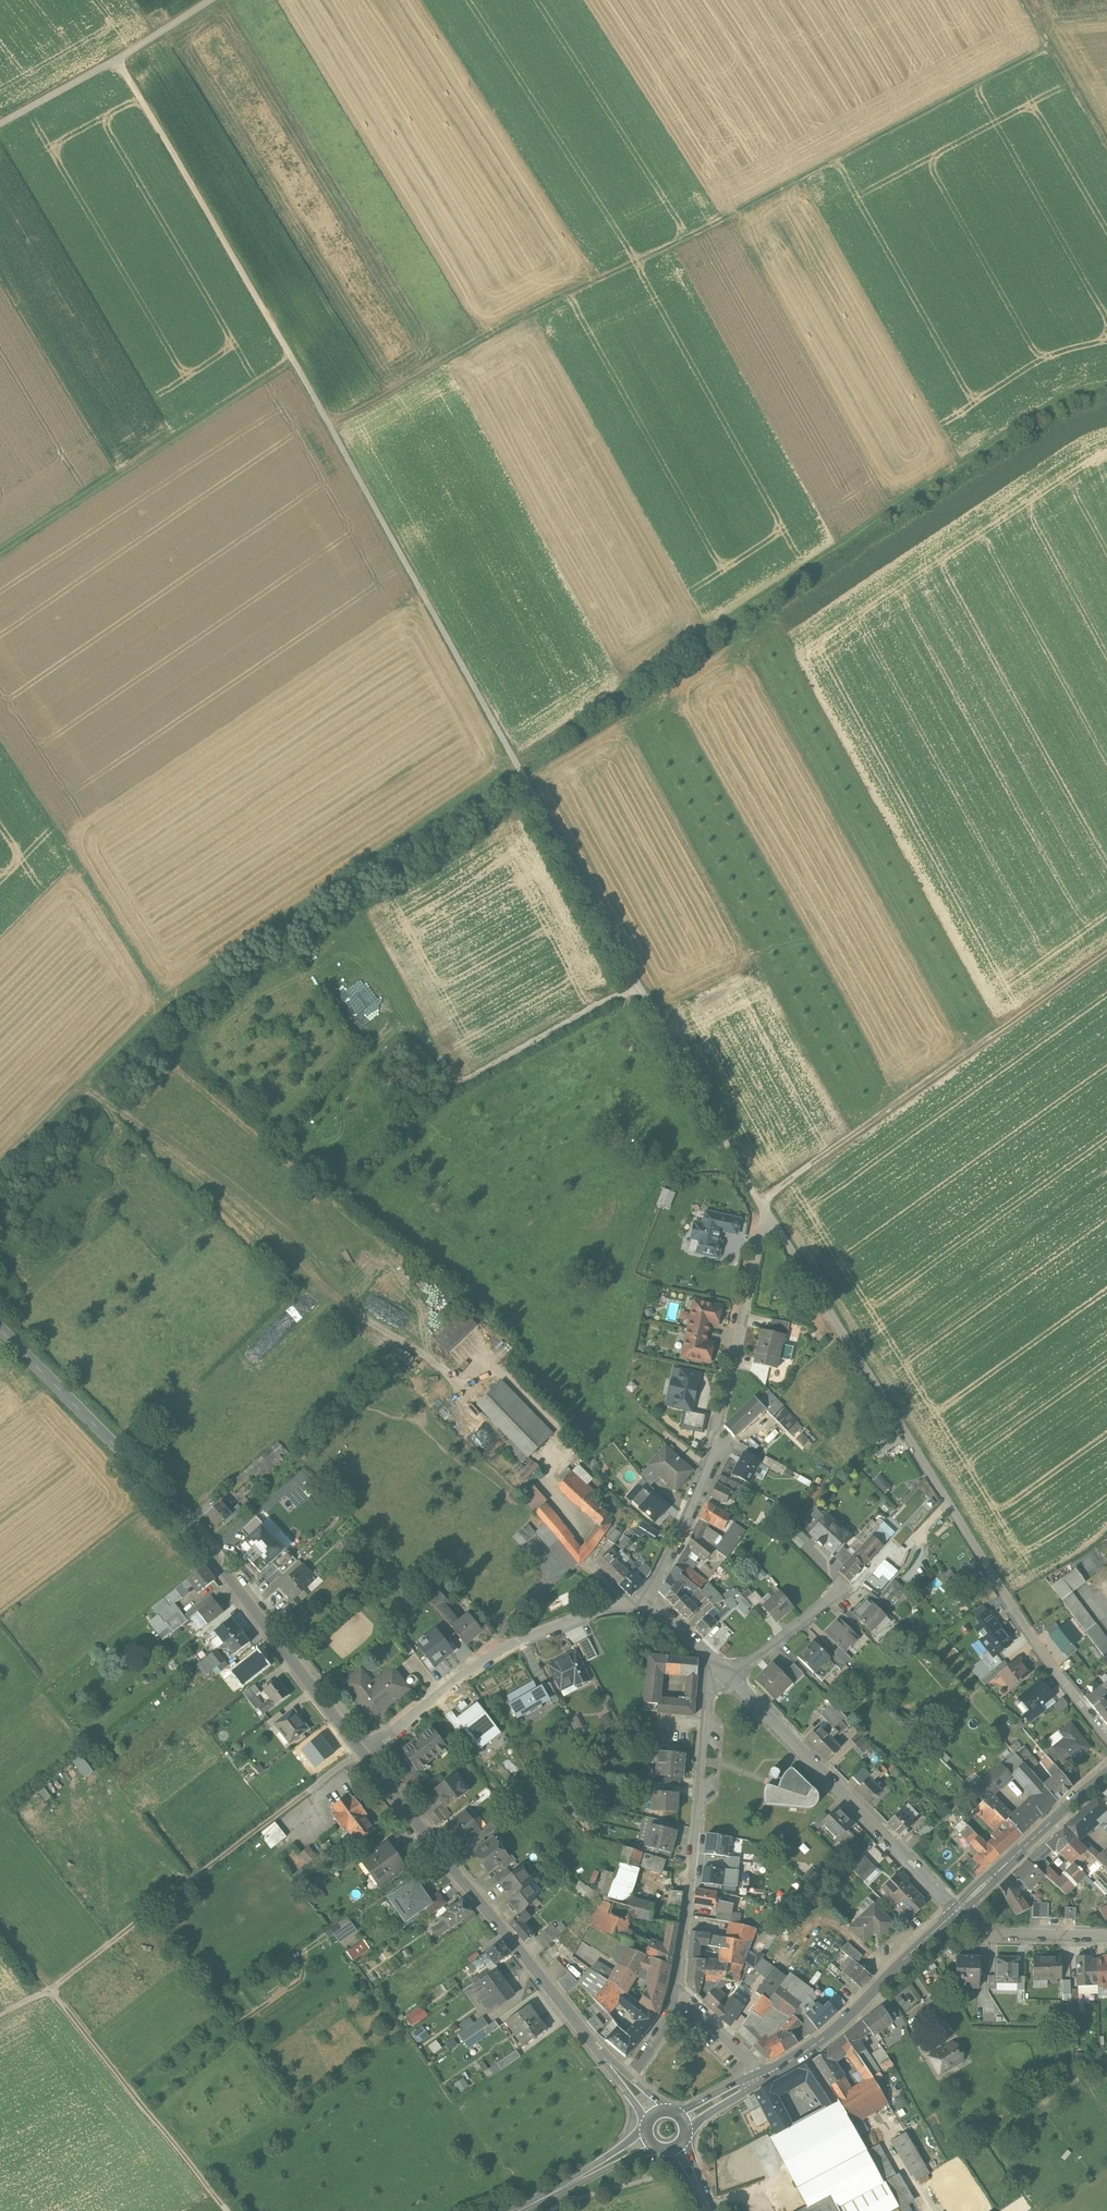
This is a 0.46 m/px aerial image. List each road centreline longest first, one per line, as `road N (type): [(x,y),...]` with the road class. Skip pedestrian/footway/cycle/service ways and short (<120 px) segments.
road 1 (track): [(0,1163),(166,1000),(1062,397),(1106,384)]
road 2 (track): [(771,1223),(292,360),(117,62)]
road 3 (track): [(330,429),(505,323),(745,209),(1046,46)]
road 4 (tertiary): [(0,1330),(201,1542),(361,1752)]
road 5 (track): [(361,1752),(51,1991),(0,2016)]
road 6 (track): [(771,1223),(1002,1592)]
road 7 (track): [(1106,953),(759,1202)]
road 8 (tertiary): [(361,1752),(624,2081)]
road 9 (residential): [(647,1606),(709,1461),(760,1236),(771,1223)]
road 10 (track): [(0,1928),(227,2210)]
road 11 (track): [(0,554),(292,360)]
road 12 (residential): [(681,2001),(705,1696),(726,1673)]
road 13 (residential): [(955,1912),(726,1673)]
road 14 (residential): [(647,1606),(613,1607),(506,1647),(361,1752)]
road 15 (track): [(0,750),(166,1000)]
road 16 (secondary): [(761,2078),(819,2042),(955,1912)]
road 17 (track): [(0,125),(212,0)]
road 18 (secondary): [(955,1912),(1106,1773)]
road 19 (residential): [(1002,1592),(1106,1738)]
road 20 (track): [(1020,0),(1106,148)]
road 21 (residential): [(1106,1938),(986,1934),(955,1912)]
road 22 (residential): [(726,1673),(845,1587)]
road 23 (tertiary): [(517,2210),(646,2141)]

